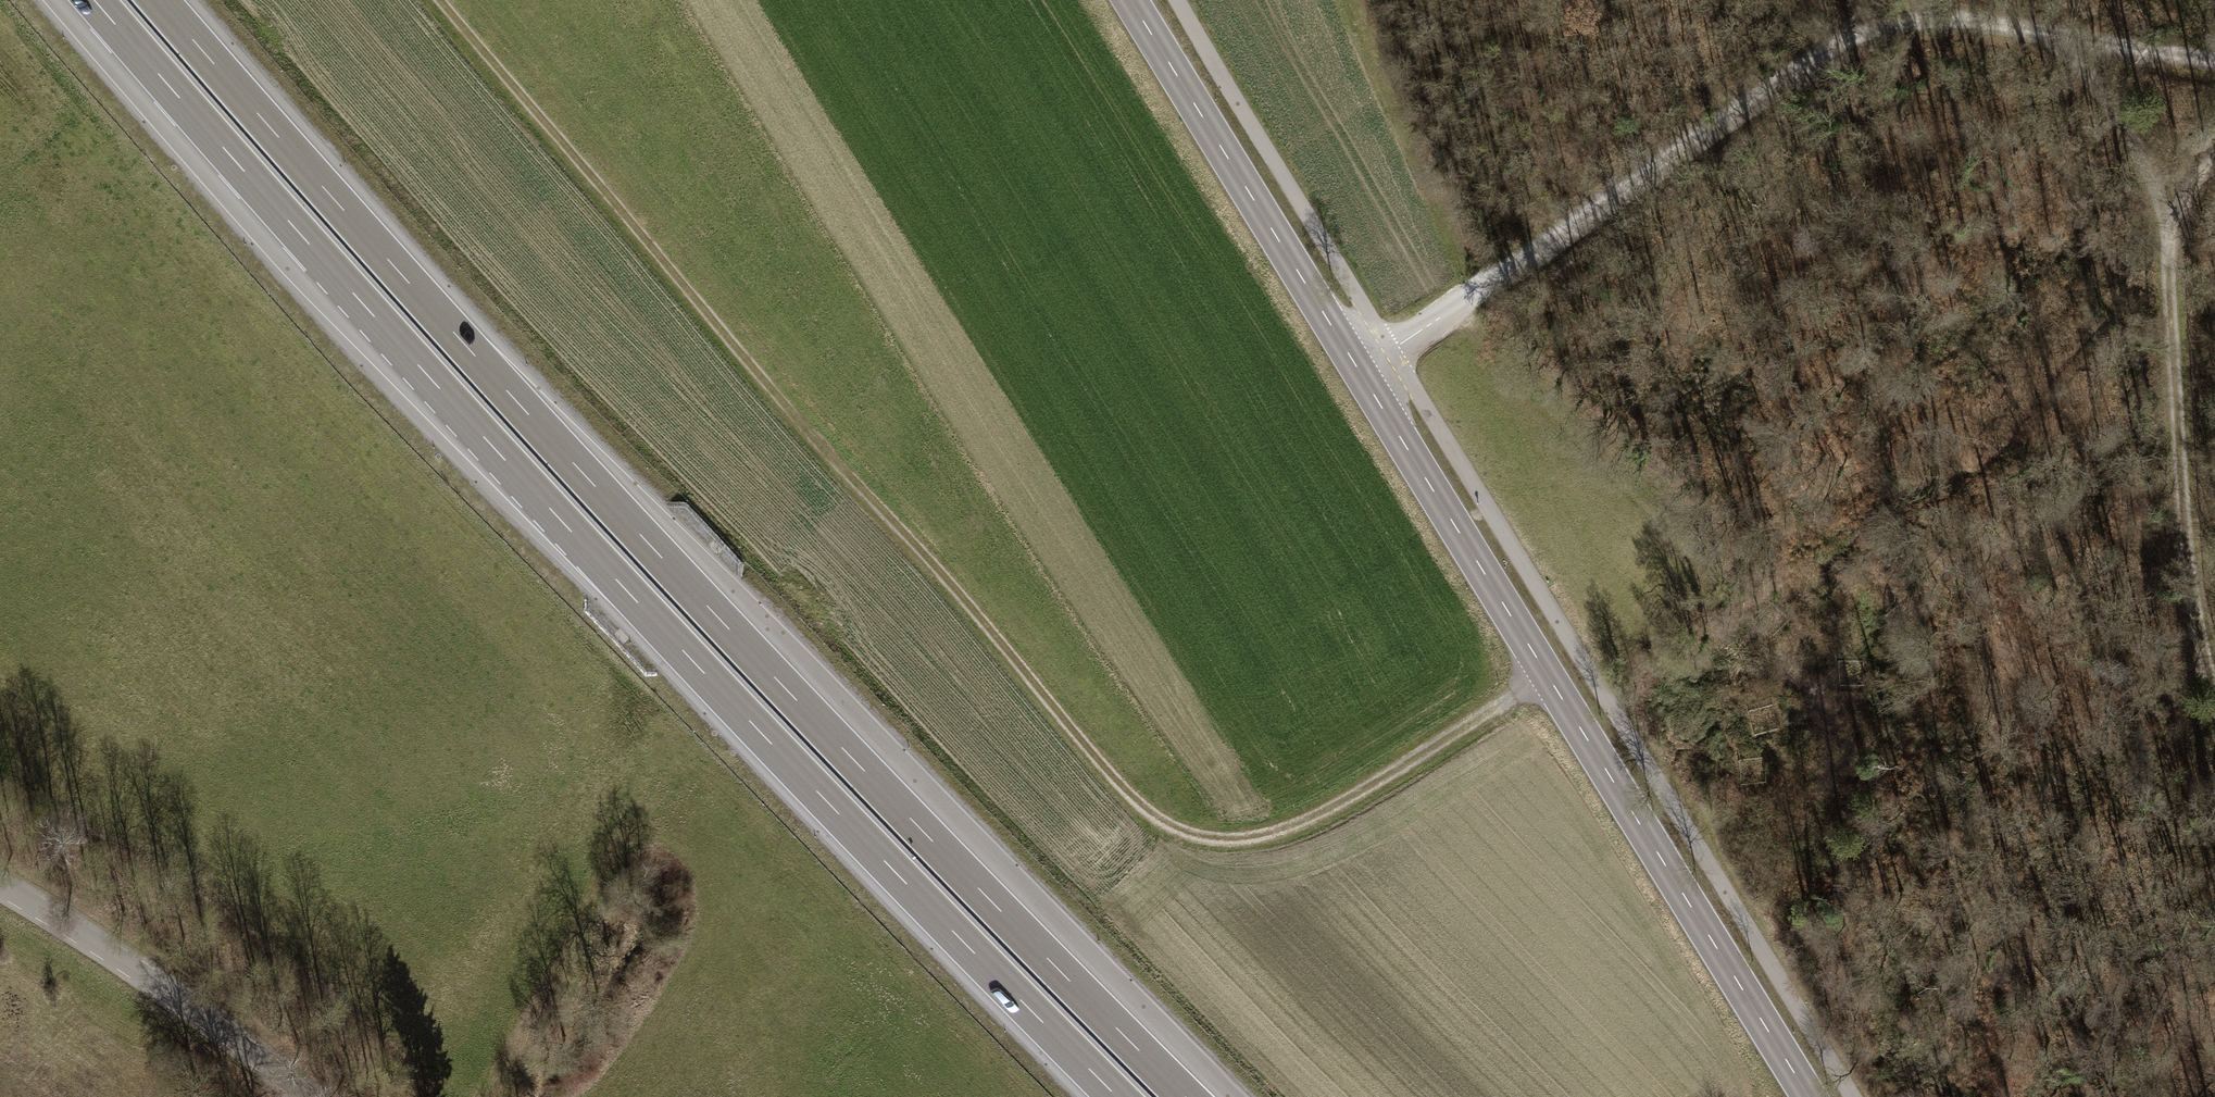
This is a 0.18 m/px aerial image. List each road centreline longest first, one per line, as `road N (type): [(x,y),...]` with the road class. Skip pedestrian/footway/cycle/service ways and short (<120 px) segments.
road 1 (track): [(440,0),(1137,801),(1195,834),(1254,836),(1306,825),(1548,670)]
road 2 (motorway): [(1187,1096),(660,555),(159,0)]
road 3 (motorway): [(93,0),(599,564),(1116,1096)]
road 4 (primary): [(1130,0),(1810,1096)]
road 5 (track): [(1360,372),(1857,27),(2027,29),(2214,62)]
road 6 (track): [(2214,671),(2199,604),(2165,187)]
road 7 (unclassified): [(0,891),(226,1034),(307,1096)]
road 8 (track): [(490,1096),(614,857)]
road 9 (track): [(2081,40),(2165,187),(2214,150)]

